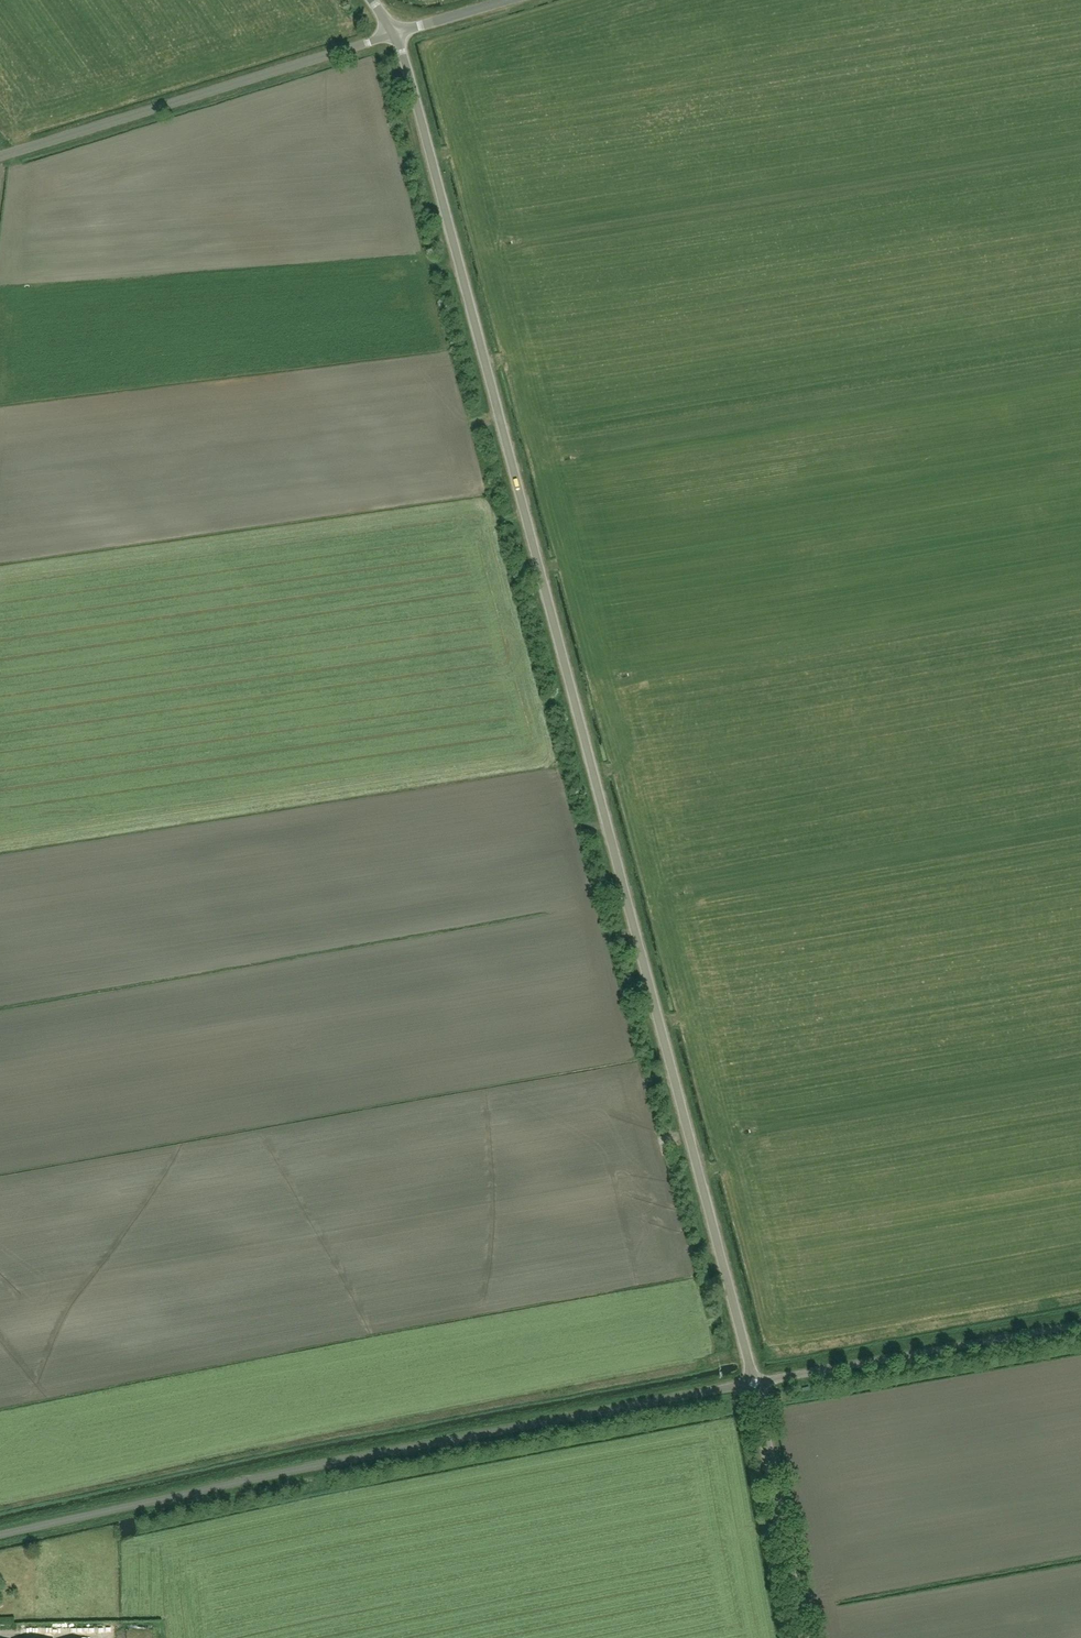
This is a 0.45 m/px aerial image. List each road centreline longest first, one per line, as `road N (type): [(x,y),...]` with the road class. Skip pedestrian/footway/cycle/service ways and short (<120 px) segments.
road 1 (unclassified): [(755,1384),(490,284),(421,45)]
road 2 (unclassified): [(755,1384),(0,1535)]
road 3 (unclassified): [(0,164),(421,45)]
road 4 (unclassified): [(1080,1325),(755,1384)]
road 5 (unclassified): [(805,1637),(755,1384)]
road 6 (tertiary): [(563,0),(421,45)]

